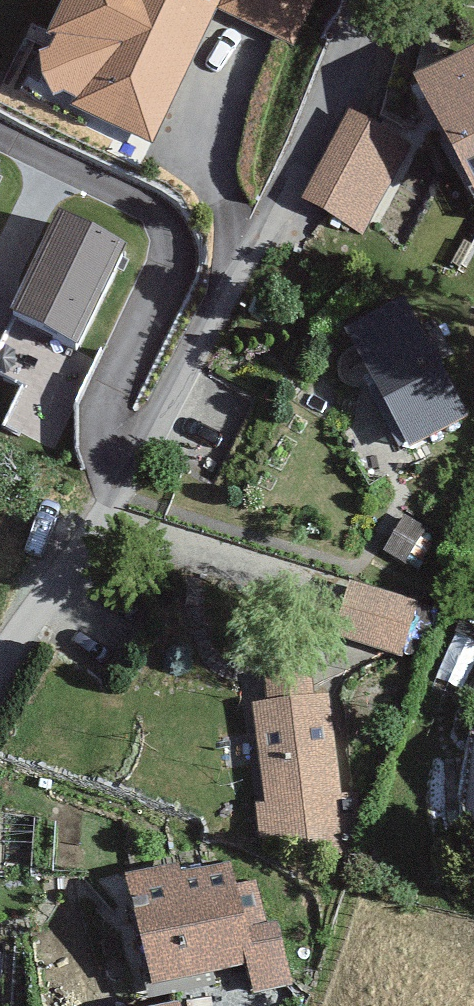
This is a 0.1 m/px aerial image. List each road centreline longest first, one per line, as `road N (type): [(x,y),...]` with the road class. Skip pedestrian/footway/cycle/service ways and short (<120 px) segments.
road 1 (residential): [(355,15),(279,200),(134,463)]
road 2 (residential): [(0,136),(150,210),(170,234),(168,268),(107,408),(109,438),(134,463)]
road 3 (residential): [(134,463),(0,662)]

